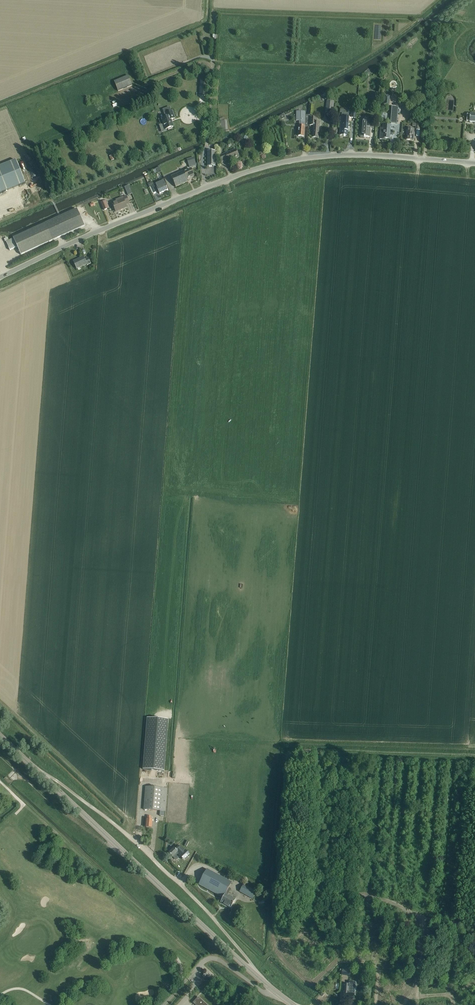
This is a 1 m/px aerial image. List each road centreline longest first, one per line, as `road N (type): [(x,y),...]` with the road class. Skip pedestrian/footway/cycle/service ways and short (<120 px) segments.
road 1 (unclassified): [(0,277),(271,164),(344,155),(474,163)]
road 2 (unclassified): [(255,975),(210,914),(145,851),(42,776)]
road 3 (tertiary): [(255,975),(42,776)]
road 4 (track): [(453,8),(436,28),(425,159)]
road 5 (track): [(120,849),(29,794),(0,766)]

